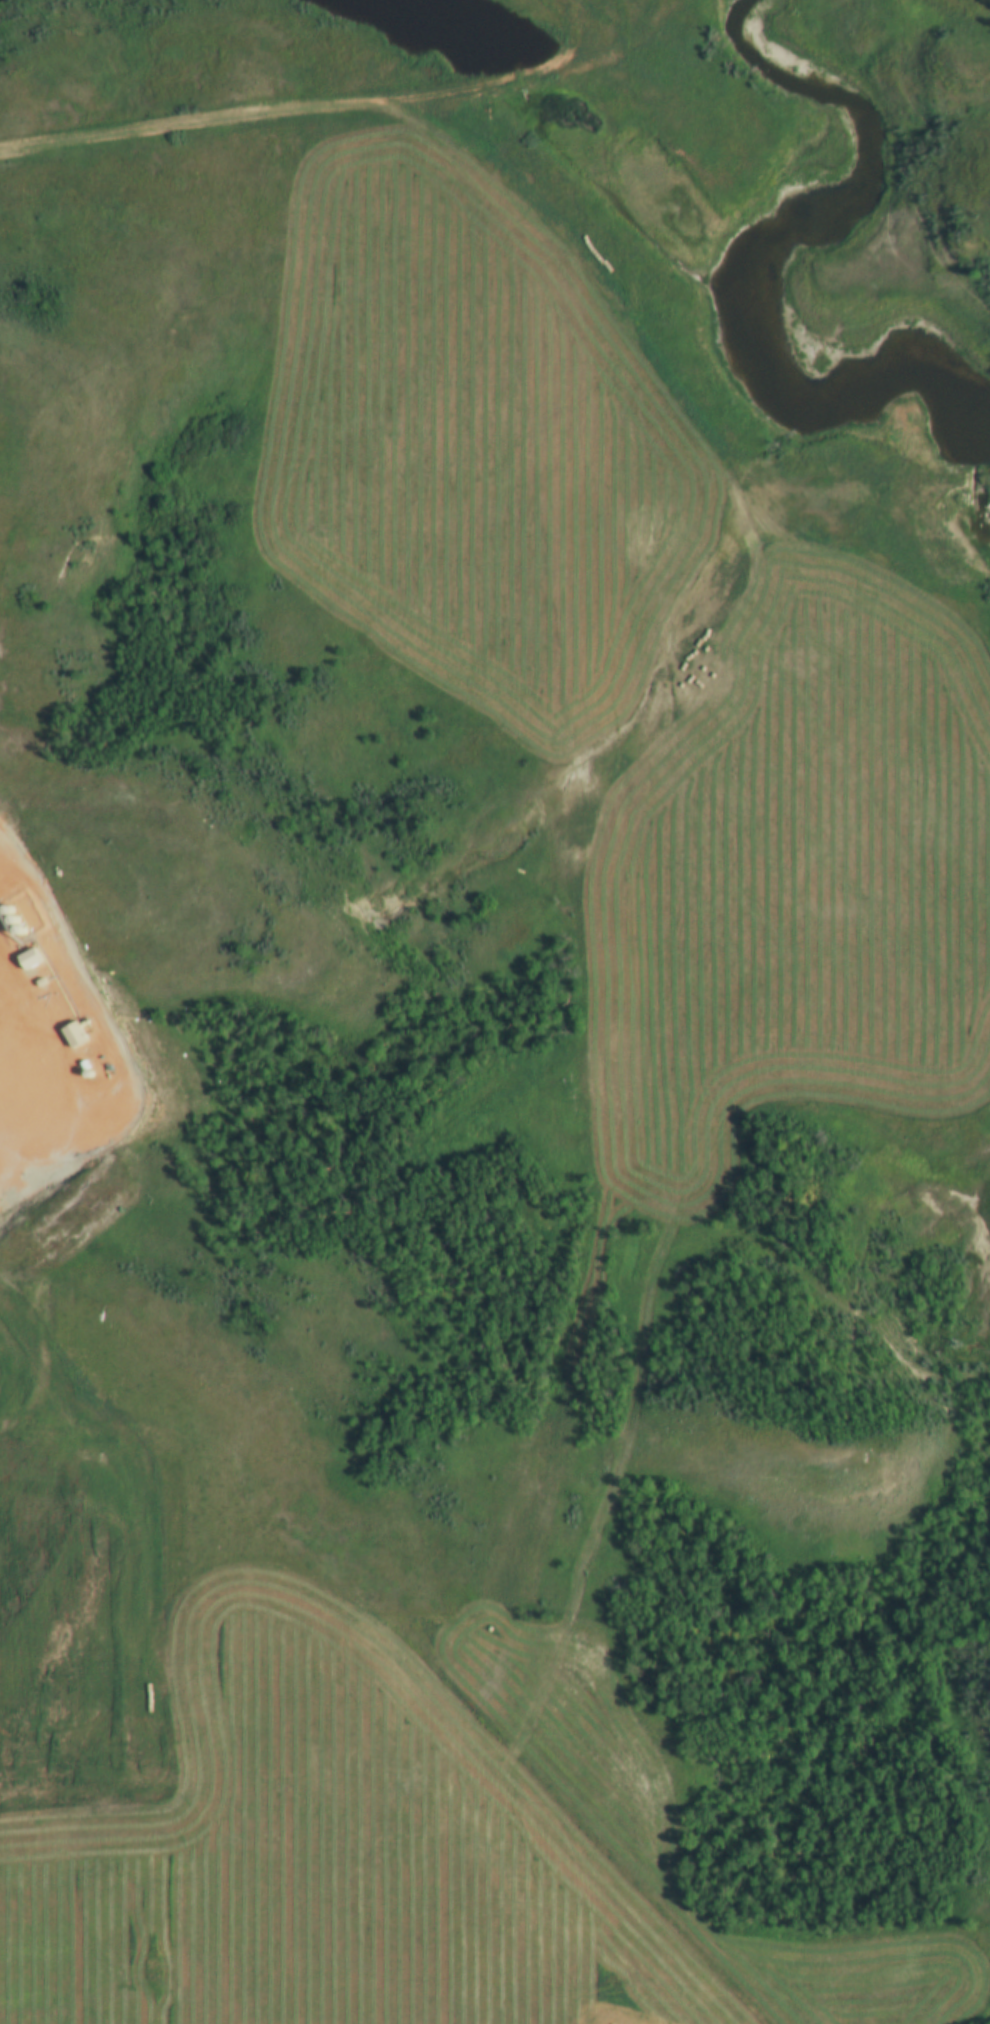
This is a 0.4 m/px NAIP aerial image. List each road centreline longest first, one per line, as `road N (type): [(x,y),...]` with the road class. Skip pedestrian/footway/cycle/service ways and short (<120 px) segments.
road 1 (track): [(0,157),(462,92)]

